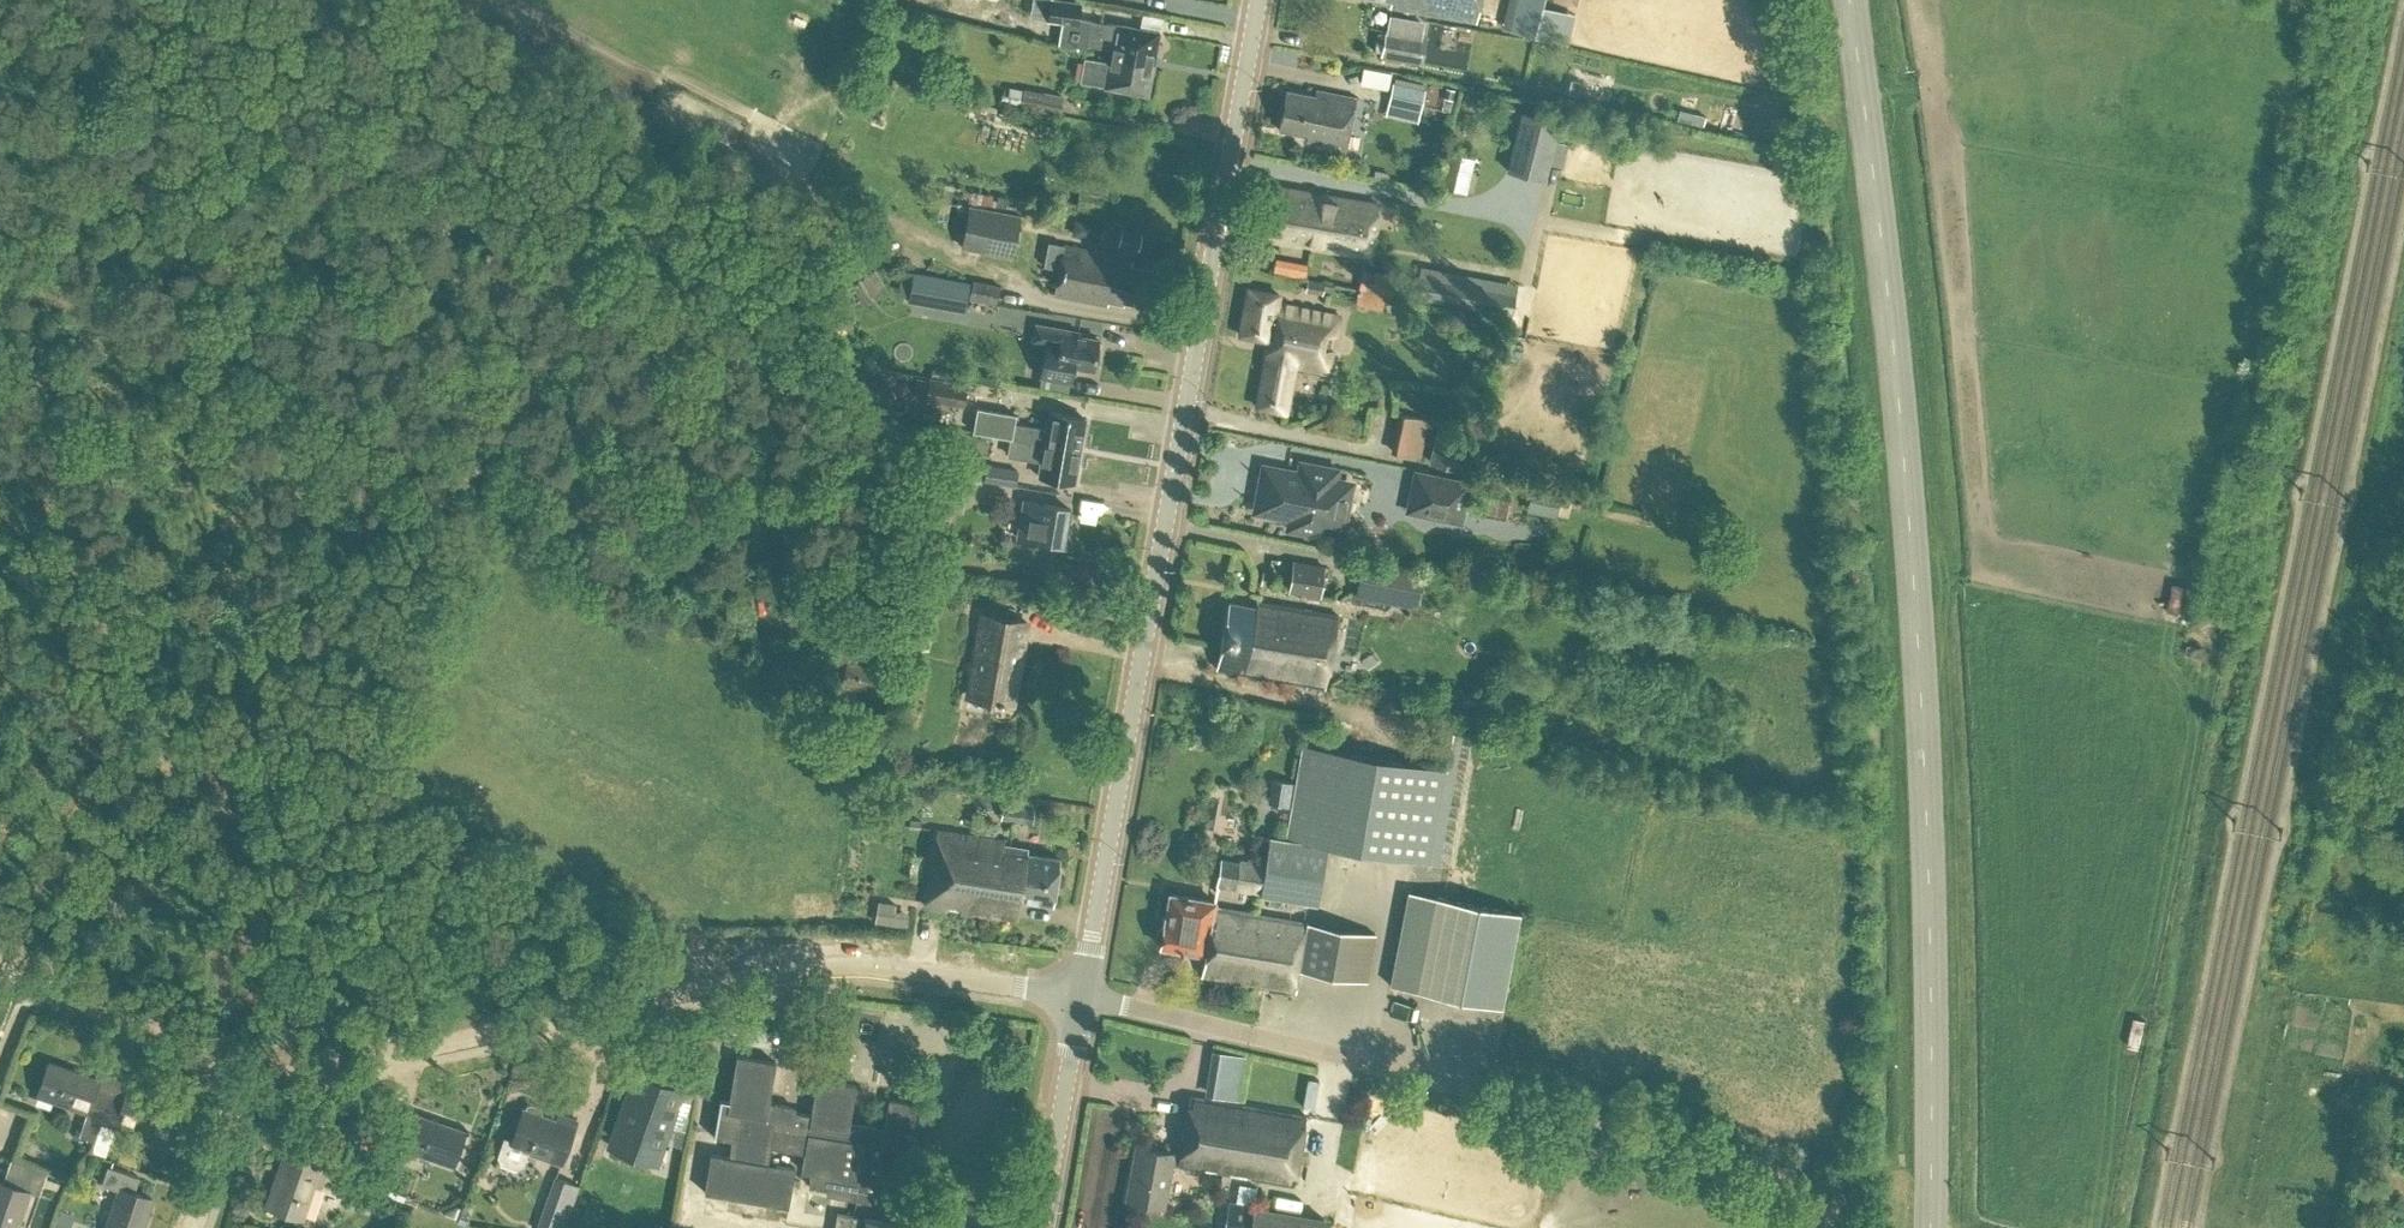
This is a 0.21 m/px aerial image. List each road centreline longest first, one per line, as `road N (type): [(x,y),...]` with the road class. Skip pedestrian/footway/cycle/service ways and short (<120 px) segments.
road 1 (secondary): [(1928,1227),(1932,981),(1910,508),(1848,0)]
road 2 (unclassified): [(1079,993),(1255,0)]
road 3 (residential): [(232,1076),(832,963),(1079,993)]
road 4 (residential): [(1079,993),(1703,1148),(1790,1181),(1843,1227)]
road 5 (unclassified): [(1037,1227),(1079,993)]
road 6 (residential): [(232,1076),(33,976)]
road 7 (residential): [(191,1227),(228,1116),(232,1076)]

